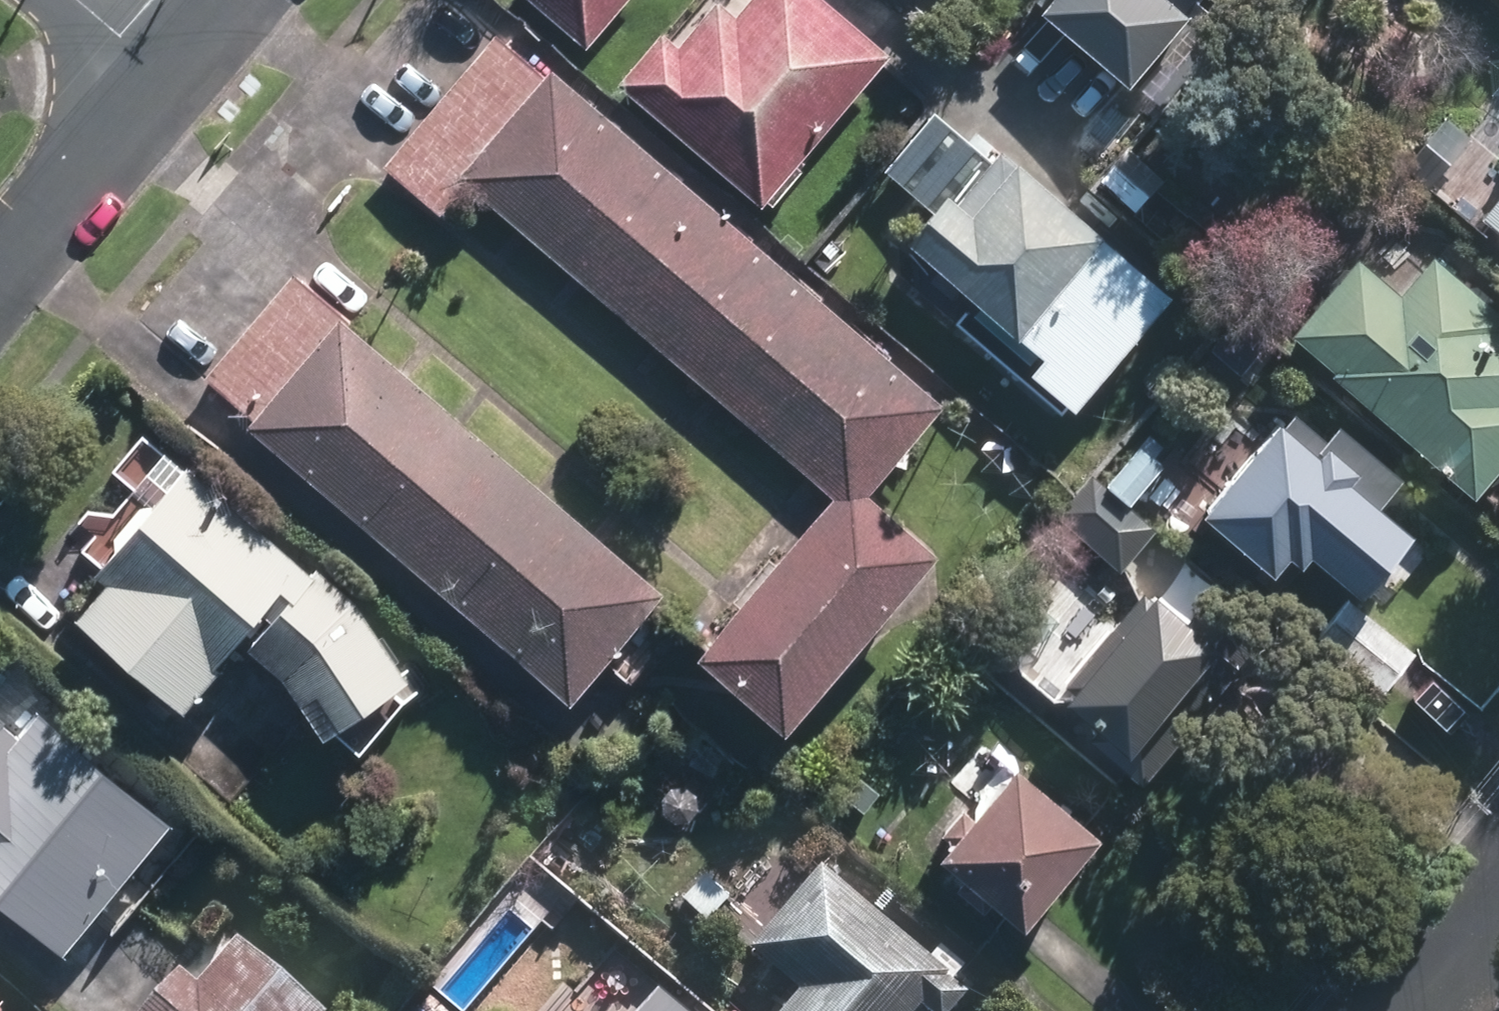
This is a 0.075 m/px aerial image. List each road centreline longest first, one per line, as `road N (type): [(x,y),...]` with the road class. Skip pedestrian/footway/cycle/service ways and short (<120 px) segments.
road 1 (tertiary): [(0,270),(163,77)]
road 2 (residential): [(1414,1010),(1498,910)]

